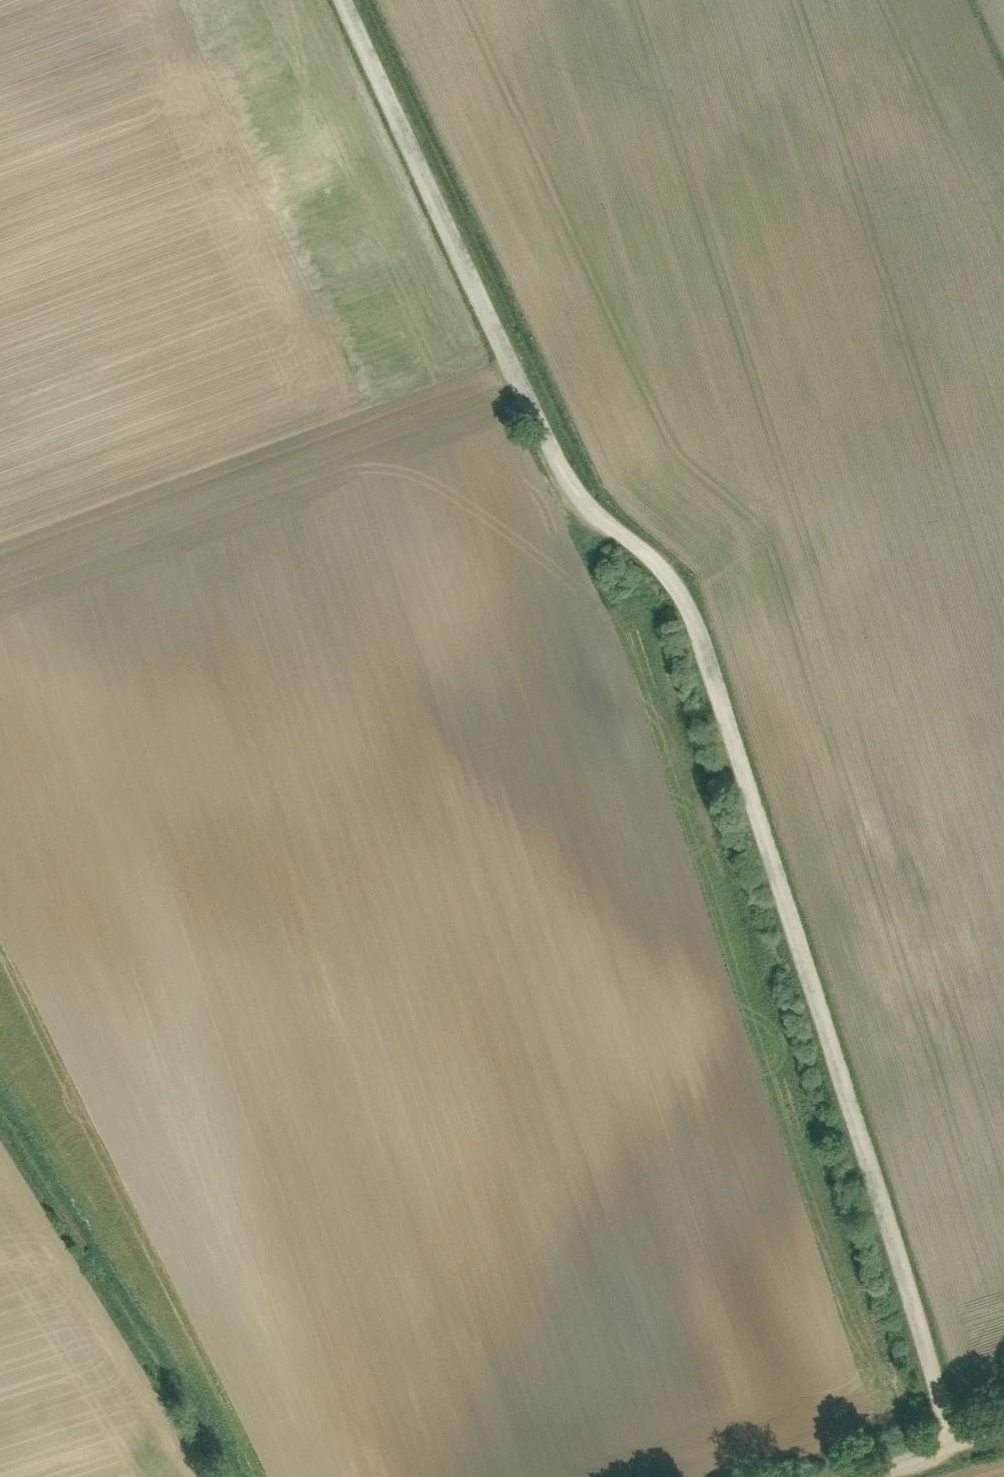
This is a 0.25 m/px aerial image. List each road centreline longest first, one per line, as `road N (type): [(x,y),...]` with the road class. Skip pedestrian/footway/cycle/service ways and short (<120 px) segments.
road 1 (track): [(344,0),(578,501),(668,572),(693,611),(956,1448)]
road 2 (unclassified): [(862,1476),(1003,1432)]

